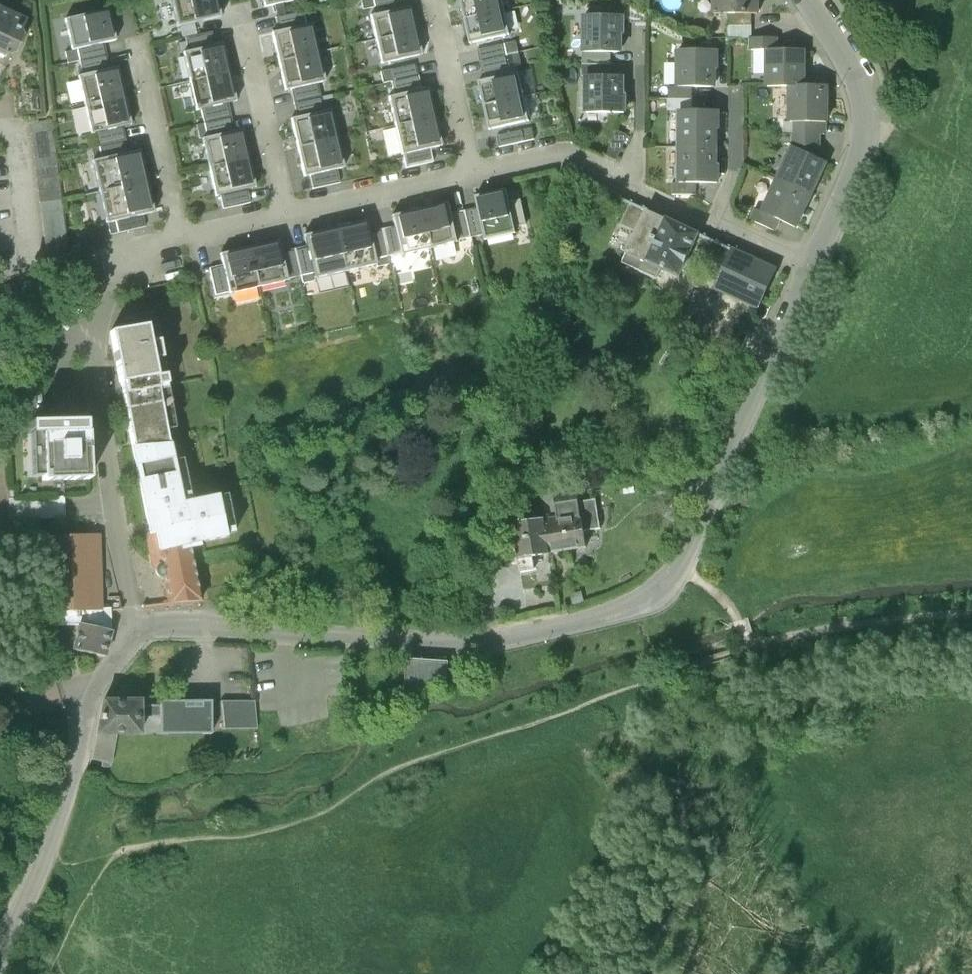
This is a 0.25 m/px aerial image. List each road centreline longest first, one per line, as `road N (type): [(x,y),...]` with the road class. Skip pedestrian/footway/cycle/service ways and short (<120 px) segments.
road 1 (unclassified): [(810,274),(681,571),(634,606),(471,644),(202,626),(149,626),(135,636),(93,700),(31,890),(0,951)]
road 2 (unclassified): [(807,0),(862,88),(869,124),(860,165),(810,274)]
road 3 (residential): [(180,235),(135,37)]
road 4 (residential): [(472,171),(285,213)]
road 5 (residential): [(285,213),(244,26)]
road 6 (residential): [(472,171),(433,0)]
road 7 (residential): [(626,184),(575,160),(472,171)]
road 8 (residential): [(0,130),(18,131),(34,267)]
road 9 (residential): [(712,224),(735,173),(736,88)]

